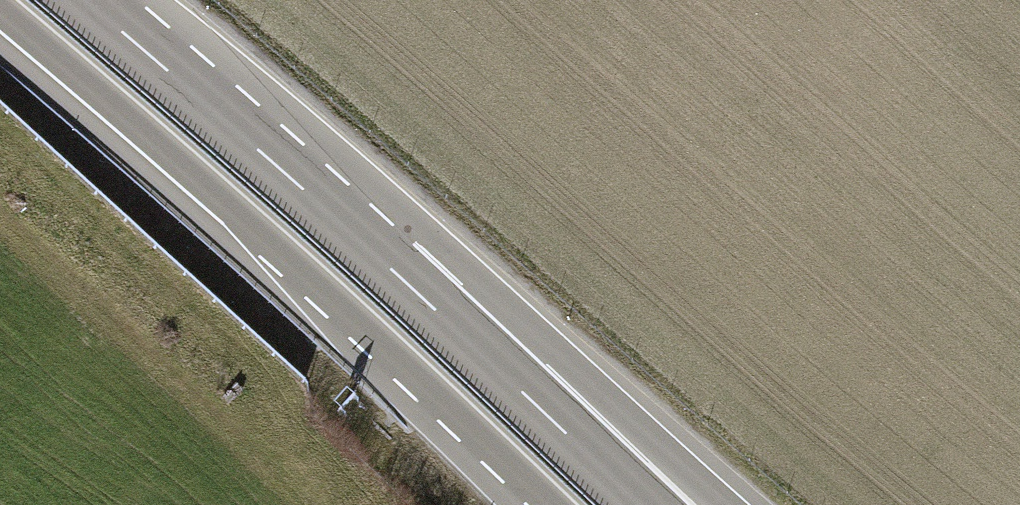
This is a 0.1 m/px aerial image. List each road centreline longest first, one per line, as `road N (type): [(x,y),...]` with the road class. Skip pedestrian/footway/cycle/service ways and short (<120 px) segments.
road 1 (trunk): [(0,11),(292,263),(538,493)]
road 2 (trunk): [(710,504),(276,165)]
road 3 (trunk): [(641,504),(276,165)]
road 4 (trunk): [(276,165),(86,0)]

